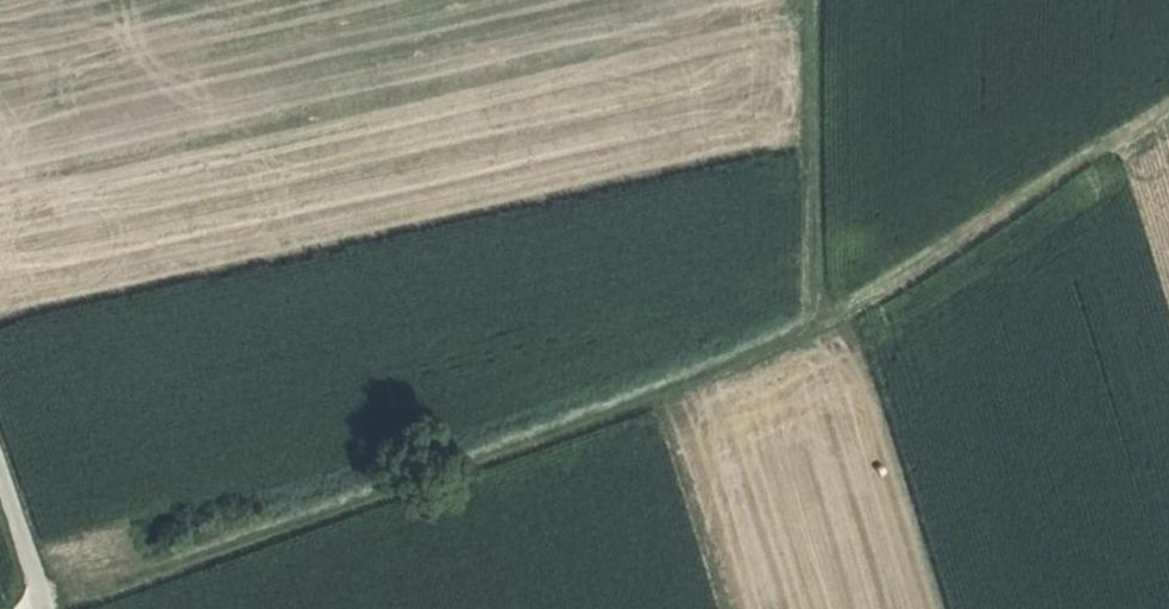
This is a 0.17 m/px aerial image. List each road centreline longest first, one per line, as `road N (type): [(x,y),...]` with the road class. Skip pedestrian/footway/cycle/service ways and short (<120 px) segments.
road 1 (track): [(1168,103),(819,326),(552,433),(51,608)]
road 2 (track): [(819,326),(816,0)]
road 3 (unclassified): [(0,473),(45,608)]

